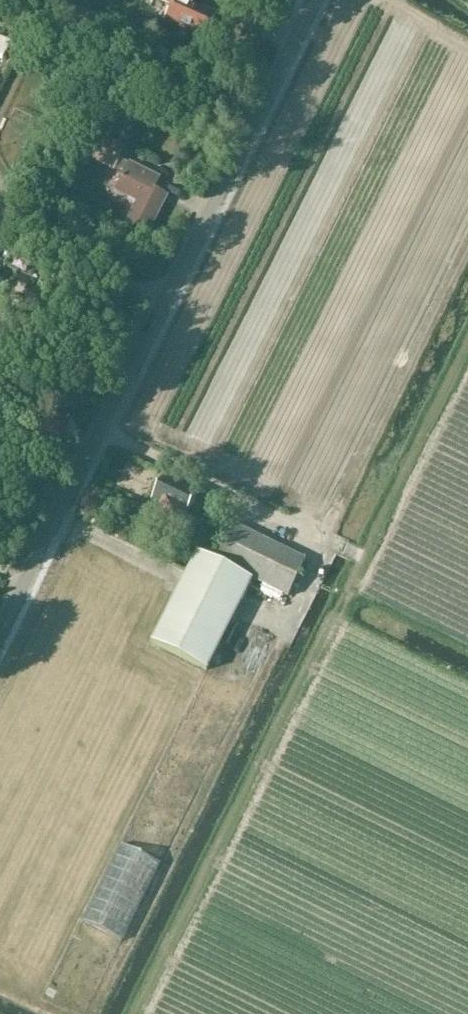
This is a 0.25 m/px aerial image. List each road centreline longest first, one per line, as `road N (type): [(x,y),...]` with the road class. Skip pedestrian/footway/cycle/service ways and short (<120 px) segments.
road 1 (unclassified): [(0,627),(311,0)]

